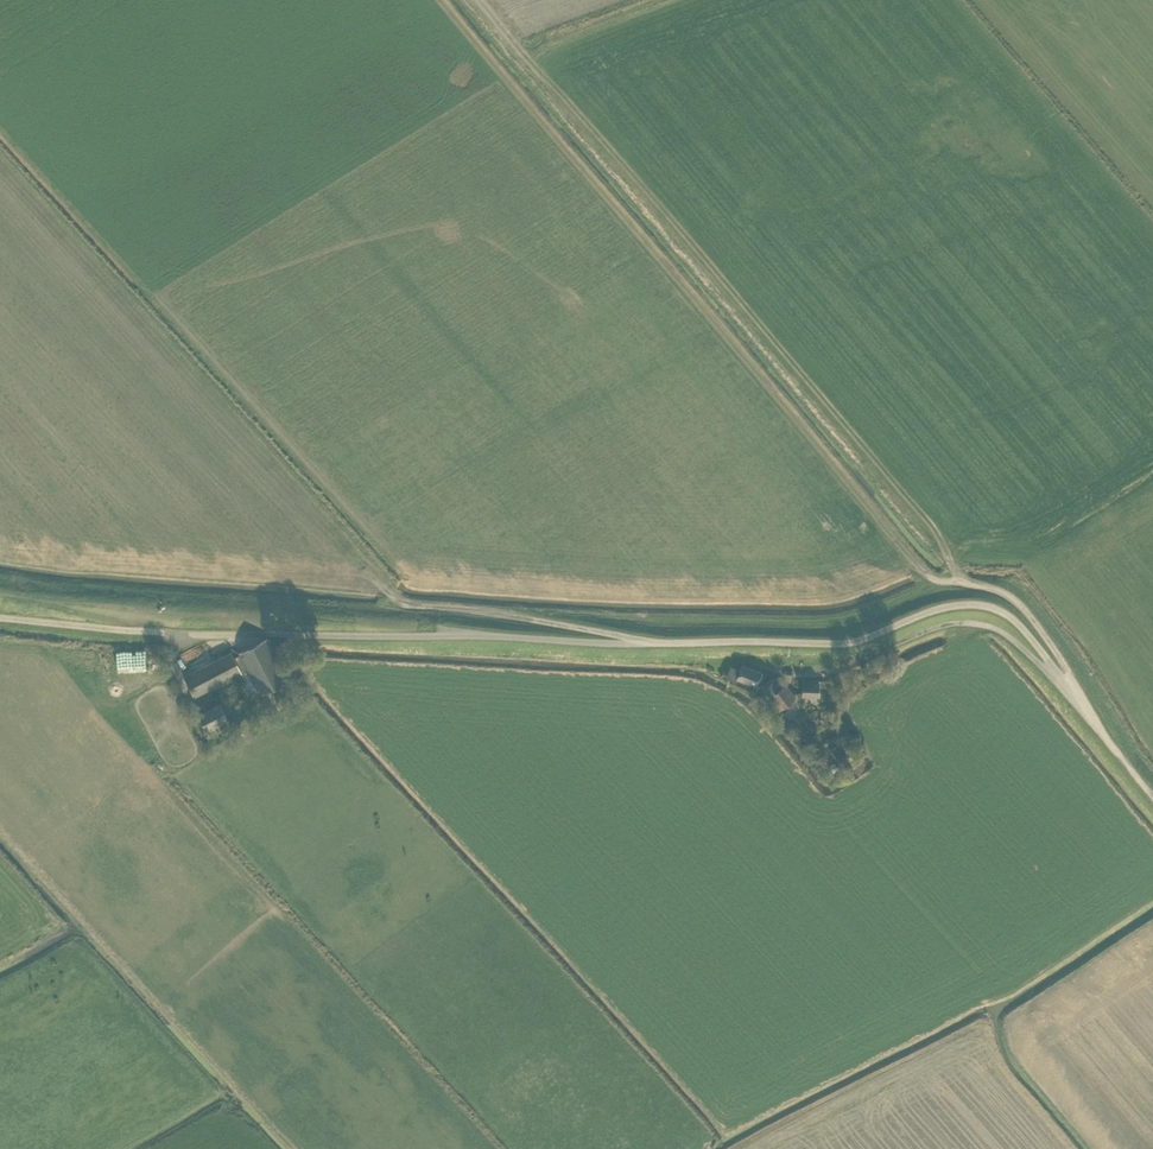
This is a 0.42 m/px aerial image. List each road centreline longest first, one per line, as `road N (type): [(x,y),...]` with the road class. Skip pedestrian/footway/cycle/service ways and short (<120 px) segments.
road 1 (unclassified): [(1152,790),(1023,629),(981,605),(946,606),(845,643),(177,635)]

